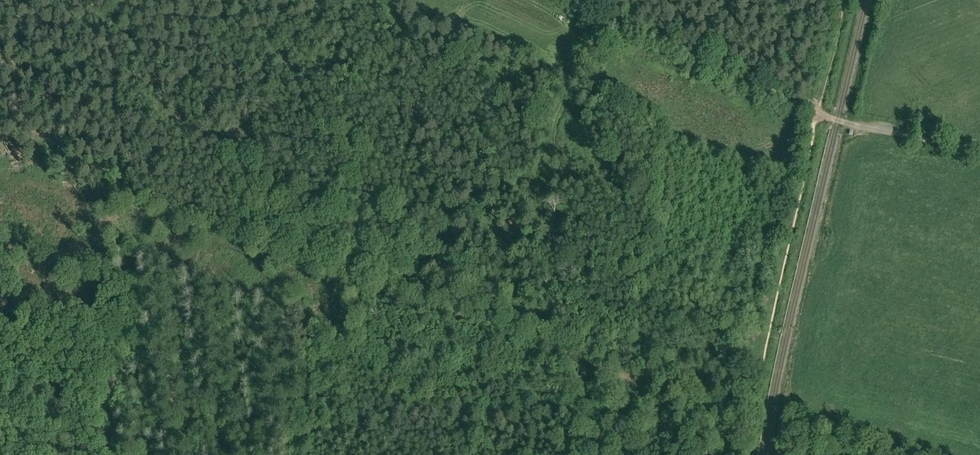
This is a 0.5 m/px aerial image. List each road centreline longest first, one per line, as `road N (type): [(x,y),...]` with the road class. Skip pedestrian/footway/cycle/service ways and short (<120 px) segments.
road 1 (track): [(0,166),(736,417)]
road 2 (track): [(979,150),(849,120),(591,0)]
road 3 (track): [(127,209),(146,454)]

